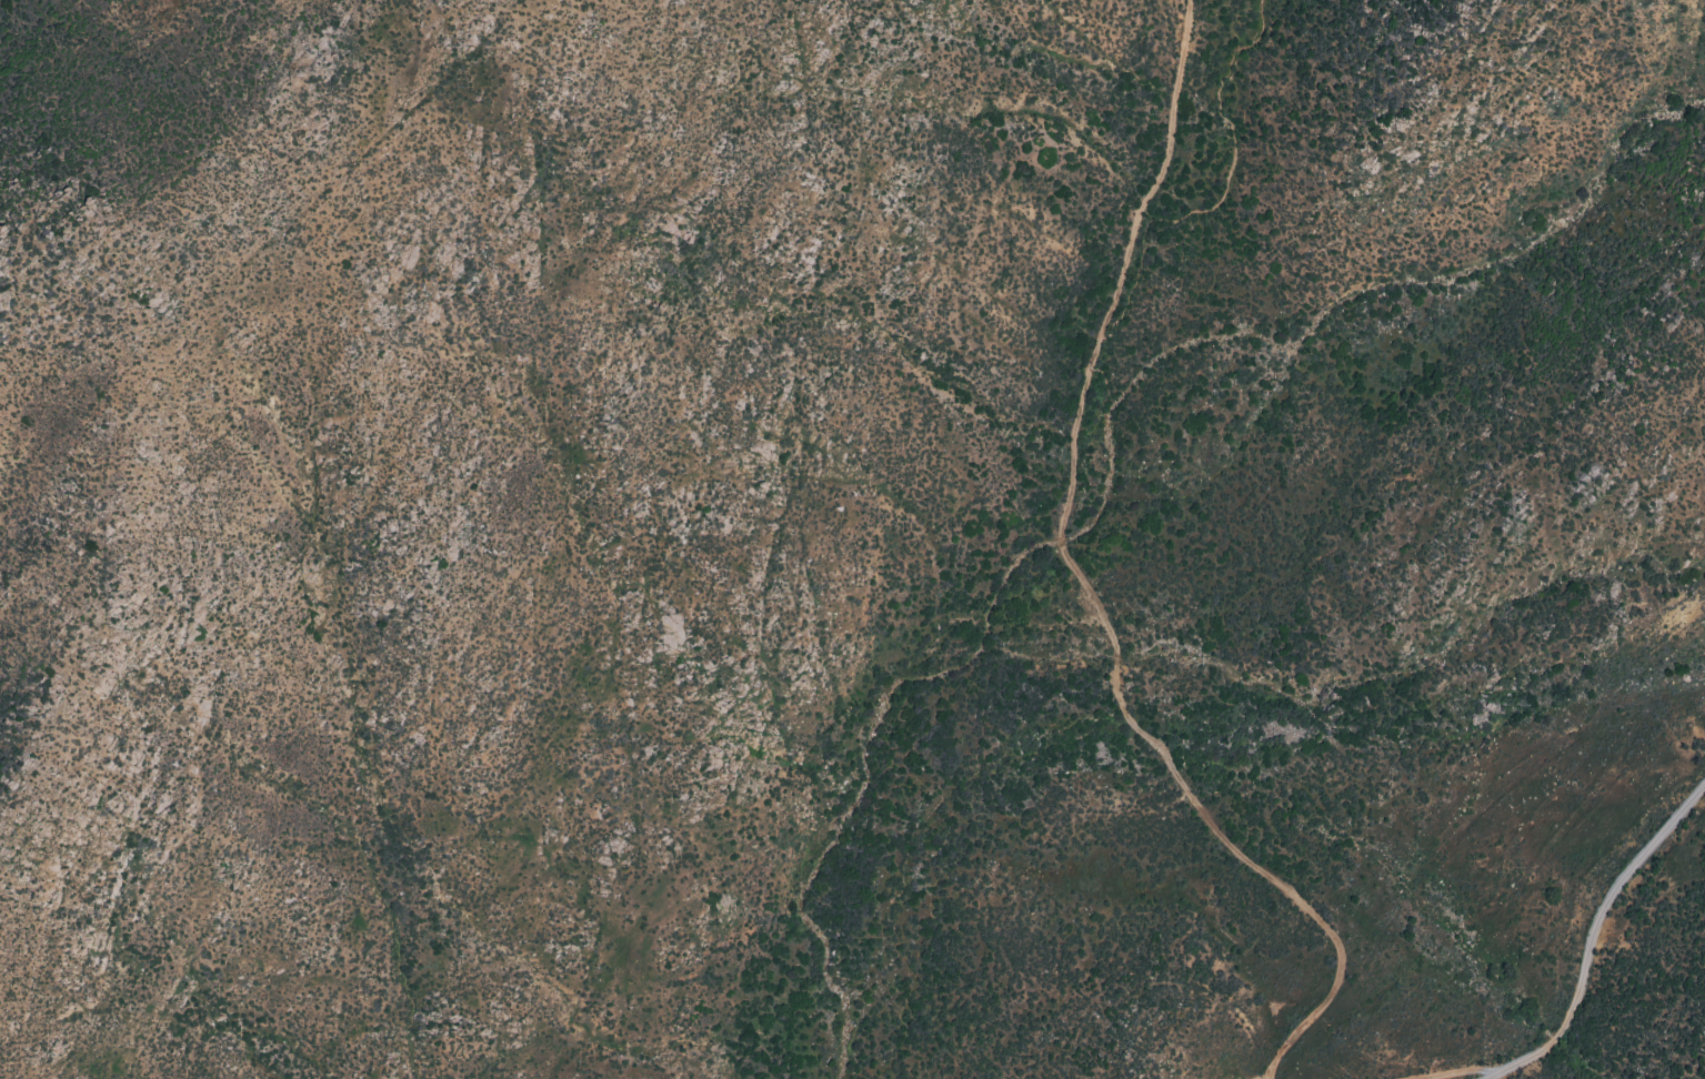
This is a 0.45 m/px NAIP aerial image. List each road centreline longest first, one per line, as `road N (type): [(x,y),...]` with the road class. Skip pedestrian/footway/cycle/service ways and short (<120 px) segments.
road 1 (track): [(1492,1078),(1541,1055),(1576,995),(1579,939),(1686,793),(1704,782)]
road 2 (track): [(1383,1078),(1541,1055)]

